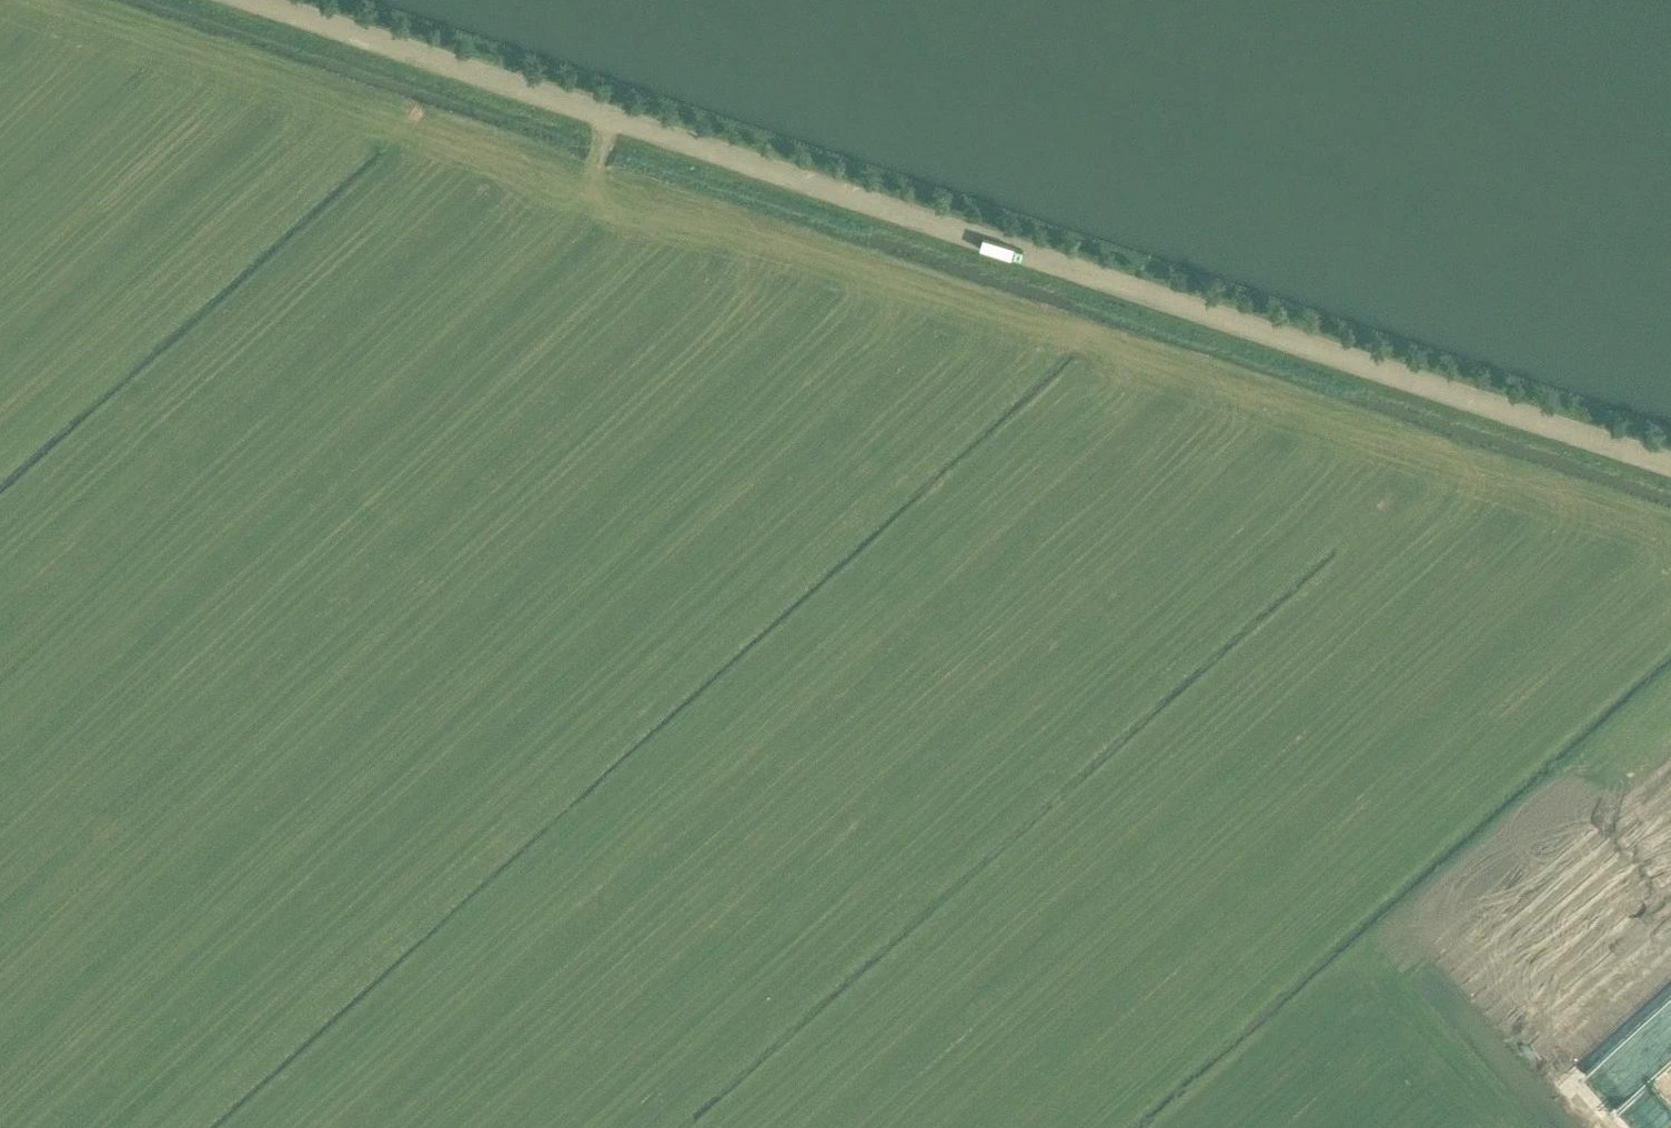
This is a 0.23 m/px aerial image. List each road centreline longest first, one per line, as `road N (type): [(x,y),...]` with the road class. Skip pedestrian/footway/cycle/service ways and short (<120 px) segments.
road 1 (unclassified): [(1670,466),(266,0)]

